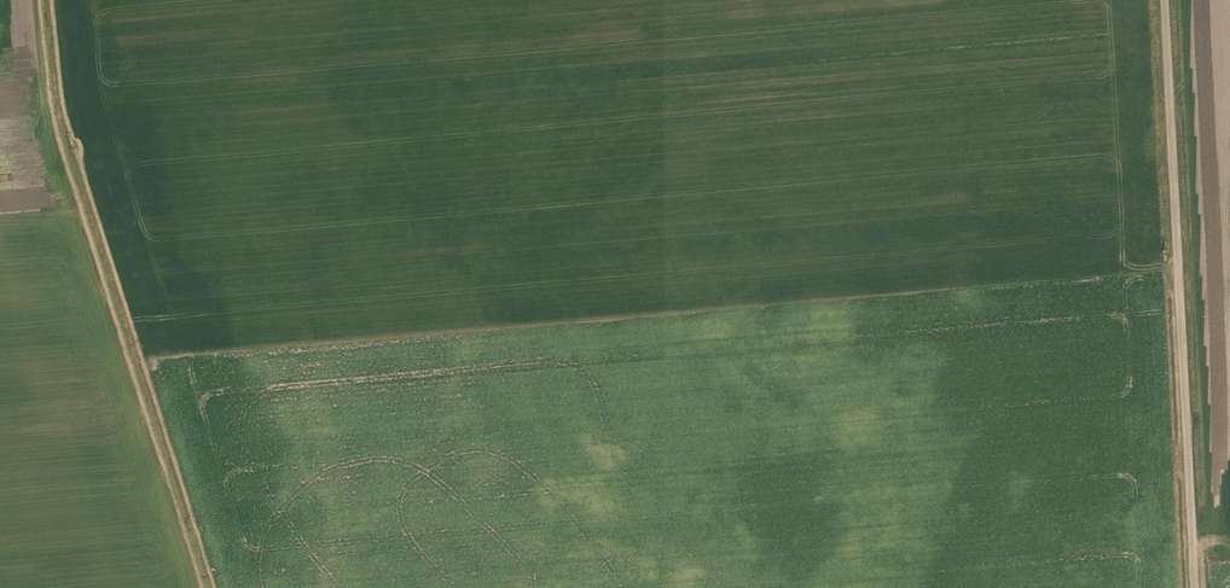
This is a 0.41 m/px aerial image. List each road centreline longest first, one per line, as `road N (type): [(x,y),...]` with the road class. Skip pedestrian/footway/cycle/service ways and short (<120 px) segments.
road 1 (unclassified): [(1194,587),(1164,0)]

